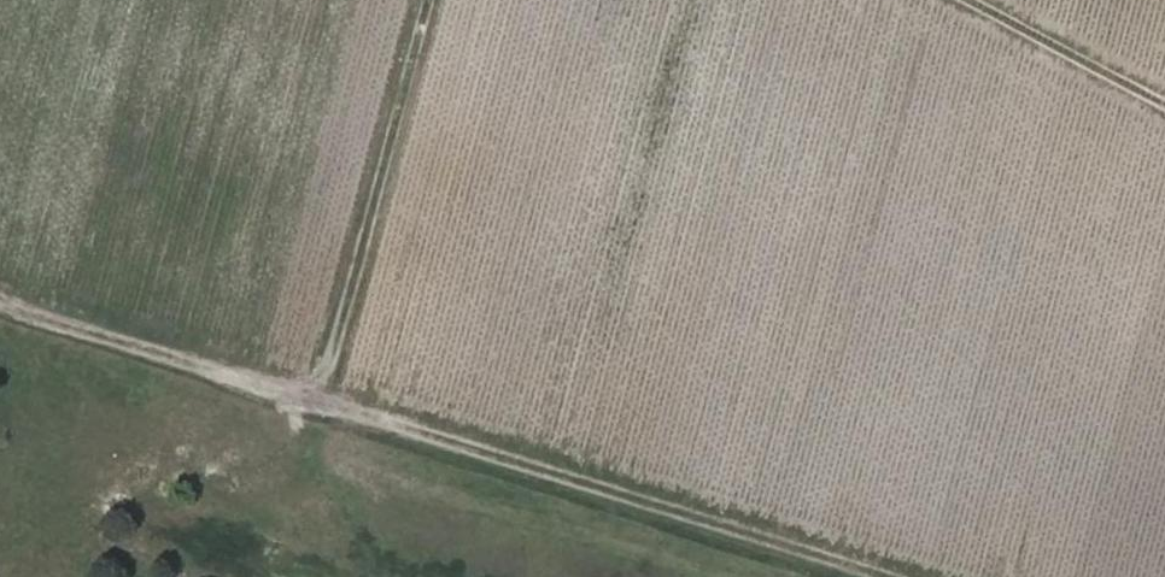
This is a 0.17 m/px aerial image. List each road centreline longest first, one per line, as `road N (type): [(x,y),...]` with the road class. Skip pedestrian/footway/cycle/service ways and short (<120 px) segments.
road 1 (track): [(0,303),(866,576)]
road 2 (track): [(423,0),(312,402)]
road 3 (track): [(966,0),(1164,107)]

